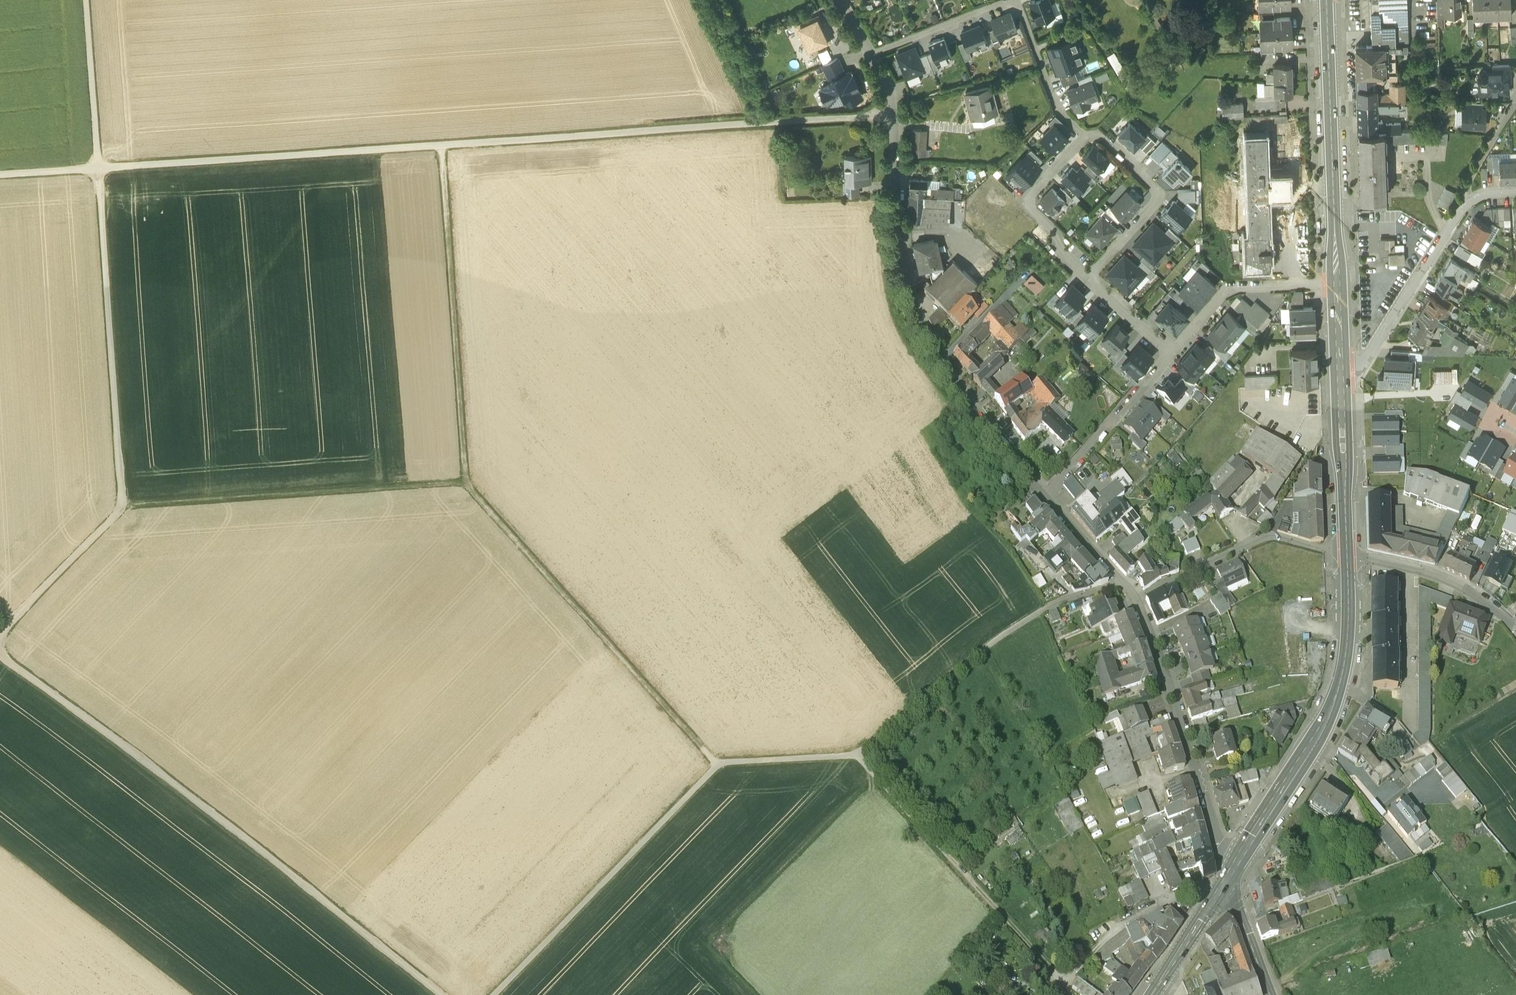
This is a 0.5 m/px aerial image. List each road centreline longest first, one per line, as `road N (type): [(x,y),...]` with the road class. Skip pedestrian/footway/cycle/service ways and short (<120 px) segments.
road 1 (track): [(893,117),(0,175)]
road 2 (track): [(441,146),(470,482),(716,764)]
road 3 (track): [(1040,613),(858,755),(716,764),(504,986)]
road 4 (track): [(439,994),(0,654)]
road 5 (track): [(122,507),(85,0)]
road 6 (residential): [(1044,493),(966,397),(918,315),(899,243),(890,97),(872,57)]
road 7 (residential): [(1228,879),(1137,601),(1044,493)]
road 8 (secondary): [(1228,879),(1335,703),(1348,635),(1347,555)]
road 9 (track): [(470,482),(122,507)]
road 10 (track): [(858,755),(1065,984)]
road 11 (secondary): [(1337,283),(1326,0)]
road 12 (residential): [(1341,365),(1364,363),(1471,203)]
road 13 (residential): [(1089,279),(1163,191),(1106,139),(1086,135)]
road 14 (residential): [(1089,279),(1057,252),(1053,231),(1025,202),(1086,135)]
road 15 (residential): [(1176,354),(1044,493)]
road 16 (residential): [(1337,283),(1232,289),(1176,354)]
road 17 (secondary): [(1347,555),(1341,365)]
road 18 (residential): [(1347,555),(1438,573),(1480,596),(1515,630)]
road 19 (track): [(0,636),(122,507)]
road 20 (residential): [(1086,135),(1058,105),(1012,0)]
road 21 (residential): [(1009,0),(872,57)]
road 22 (secondary): [(1154,994),(1228,879)]
road 23 (secondary): [(1228,879),(1270,994)]

